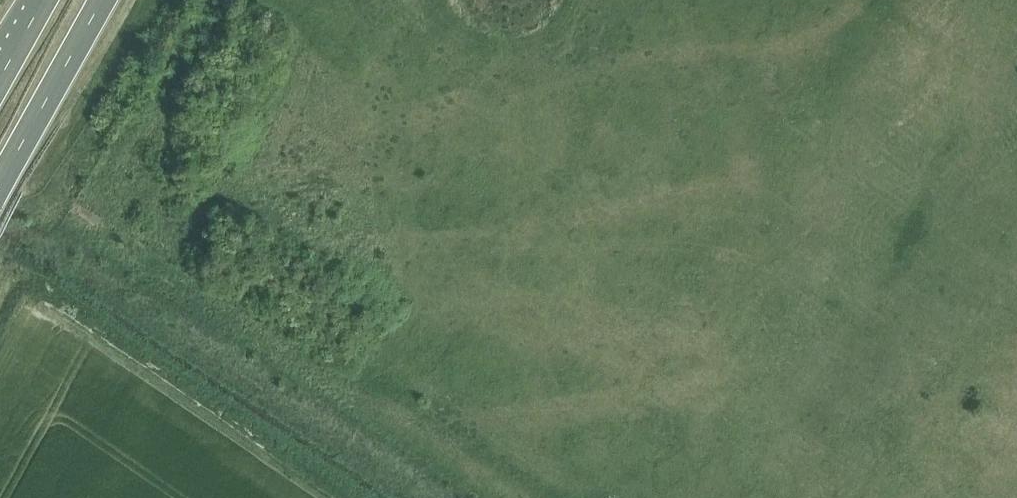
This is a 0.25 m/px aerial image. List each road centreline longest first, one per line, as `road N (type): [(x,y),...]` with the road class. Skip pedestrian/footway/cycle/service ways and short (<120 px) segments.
road 1 (trunk): [(0,183),(102,0)]

